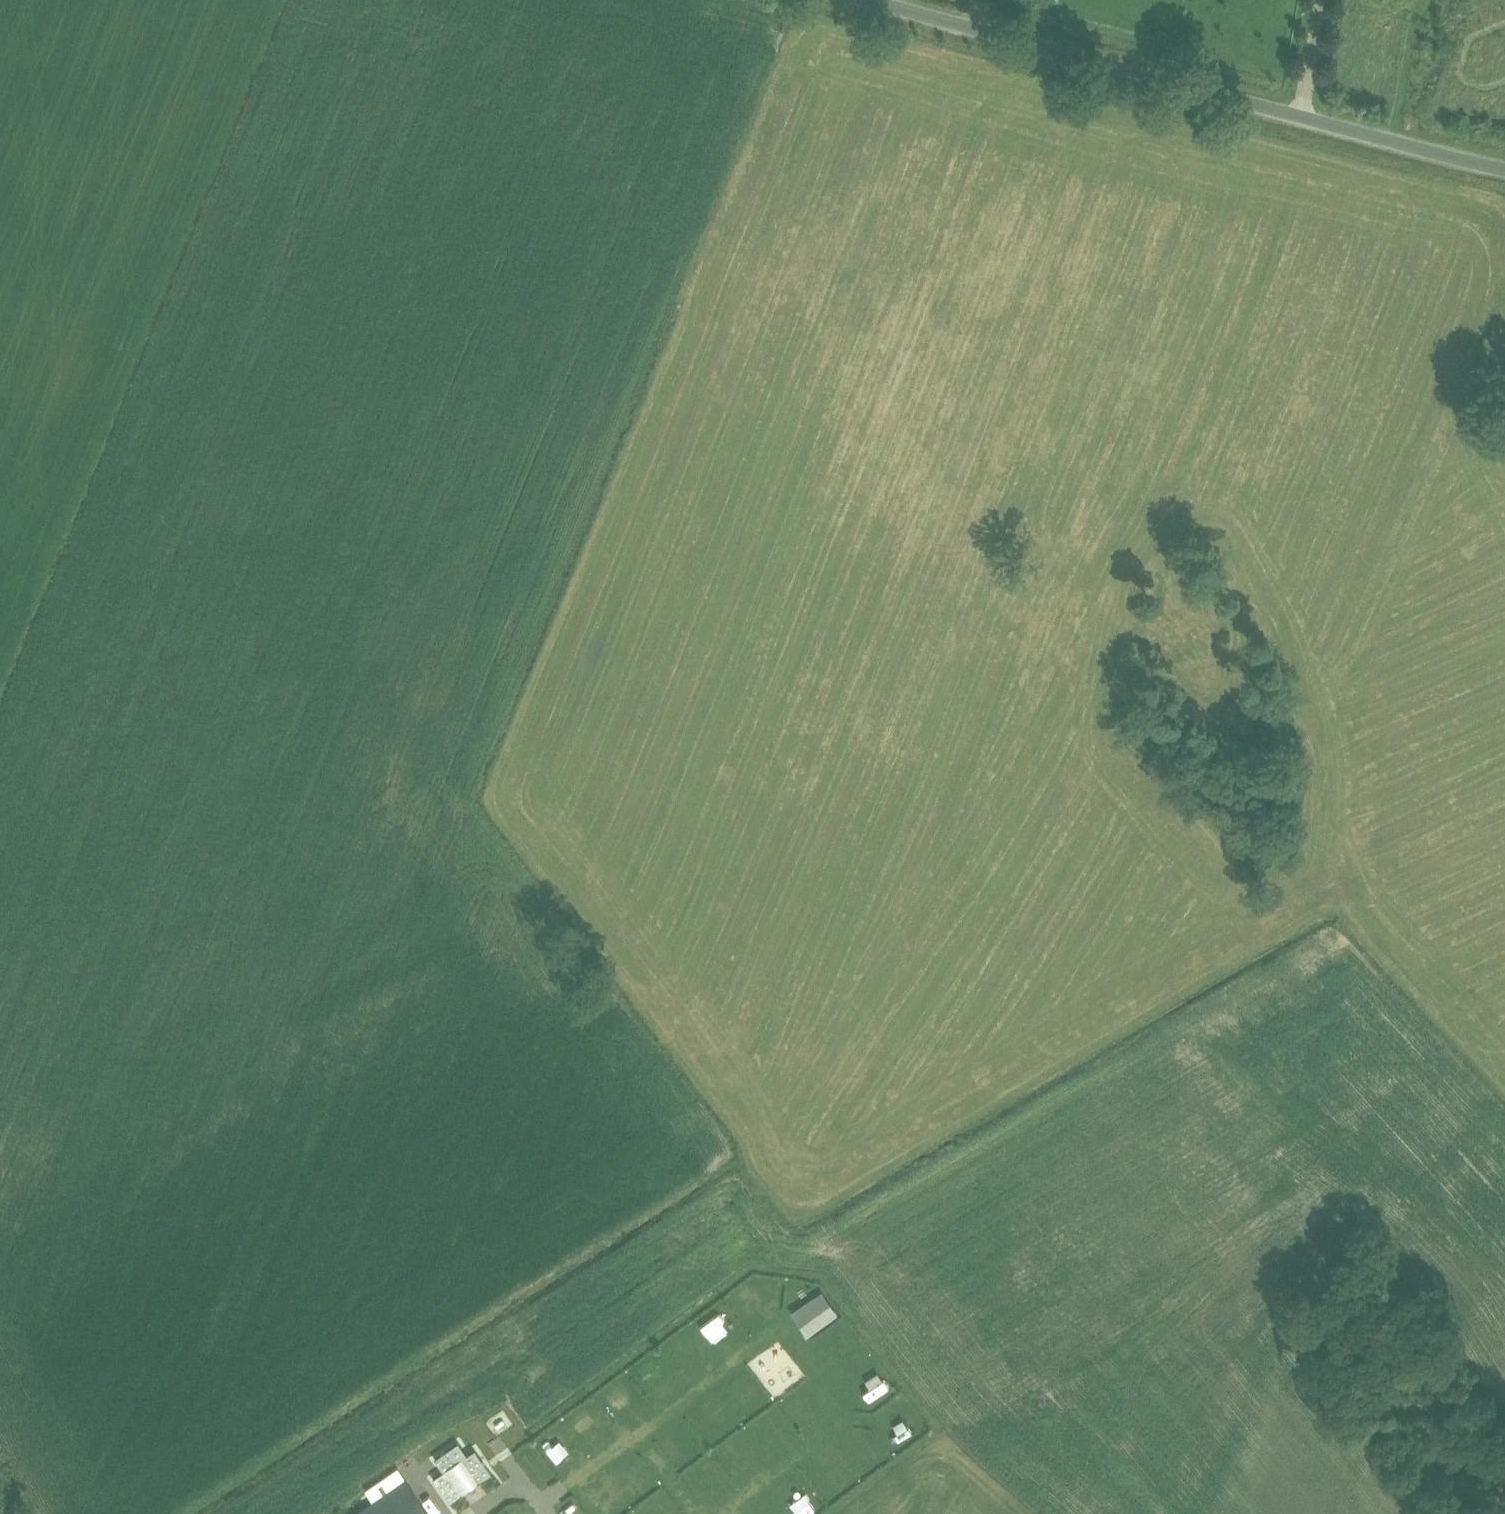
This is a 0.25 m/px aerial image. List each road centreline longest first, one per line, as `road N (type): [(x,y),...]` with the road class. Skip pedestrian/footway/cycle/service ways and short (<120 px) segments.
road 1 (unclassified): [(1504,169),(871,0)]

